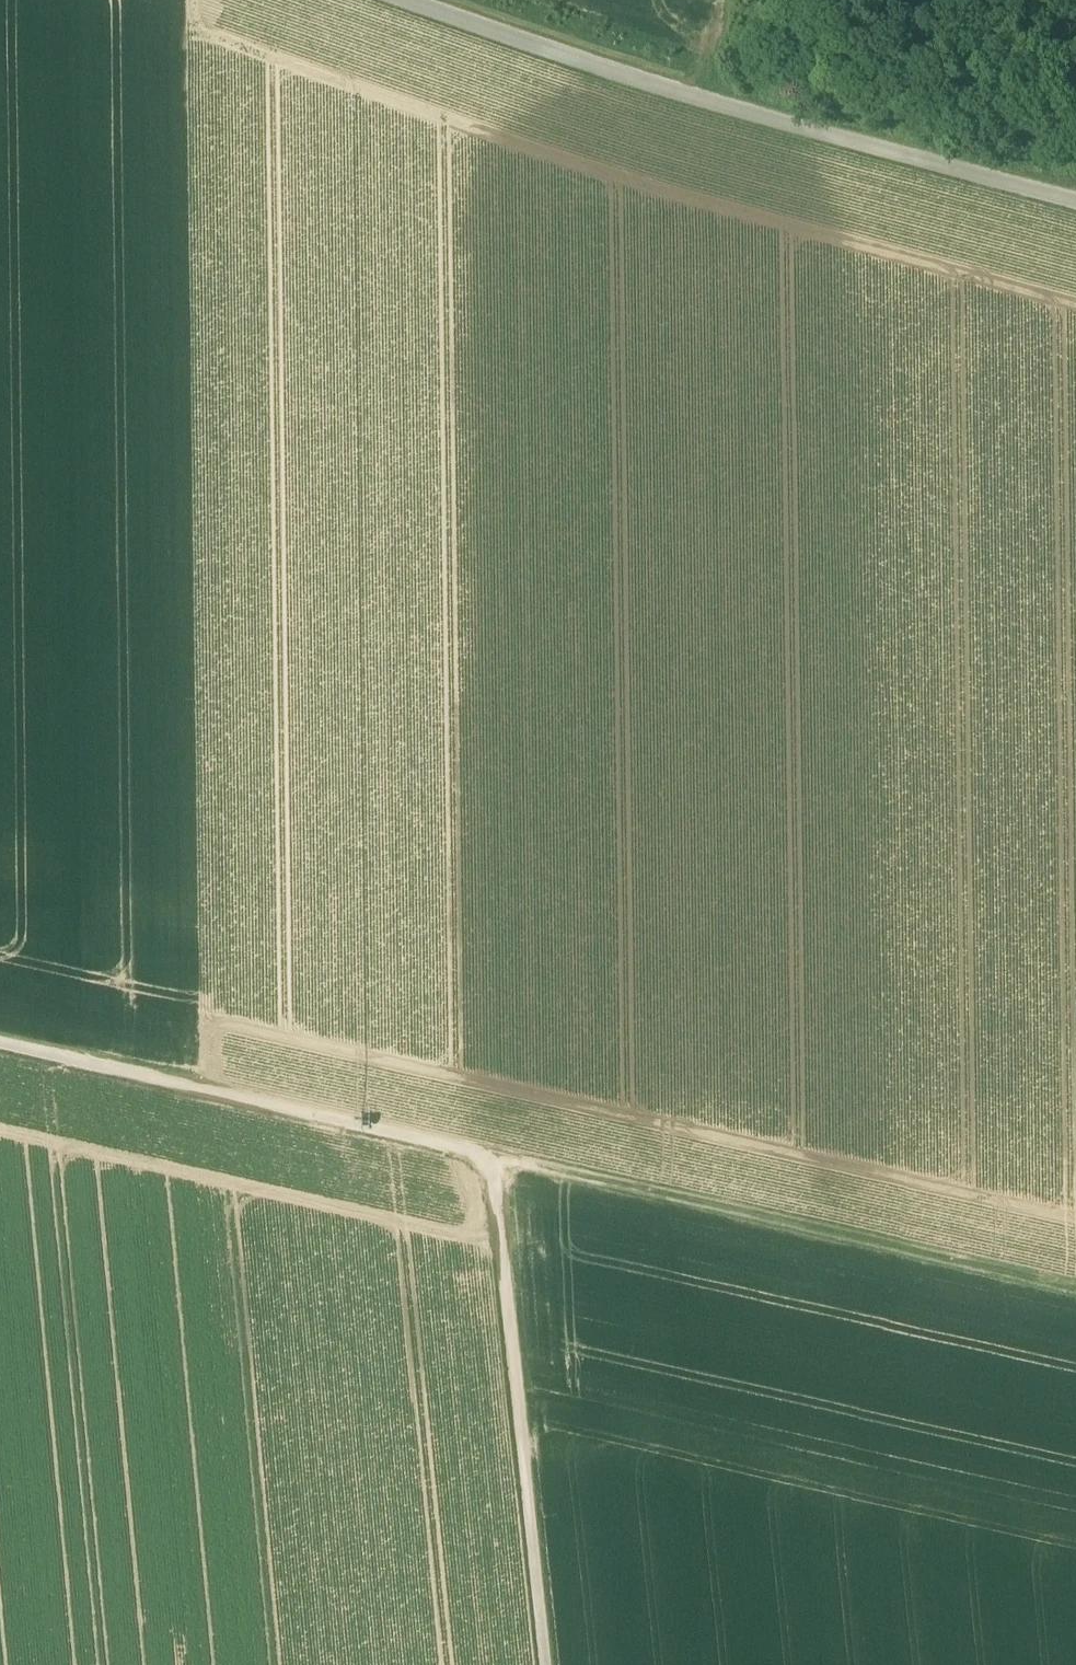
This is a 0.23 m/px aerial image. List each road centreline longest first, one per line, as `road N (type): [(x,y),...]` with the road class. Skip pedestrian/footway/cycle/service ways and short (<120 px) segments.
road 1 (track): [(1075,202),(733,117),(386,0)]
road 2 (track): [(490,1157),(1075,1288)]

